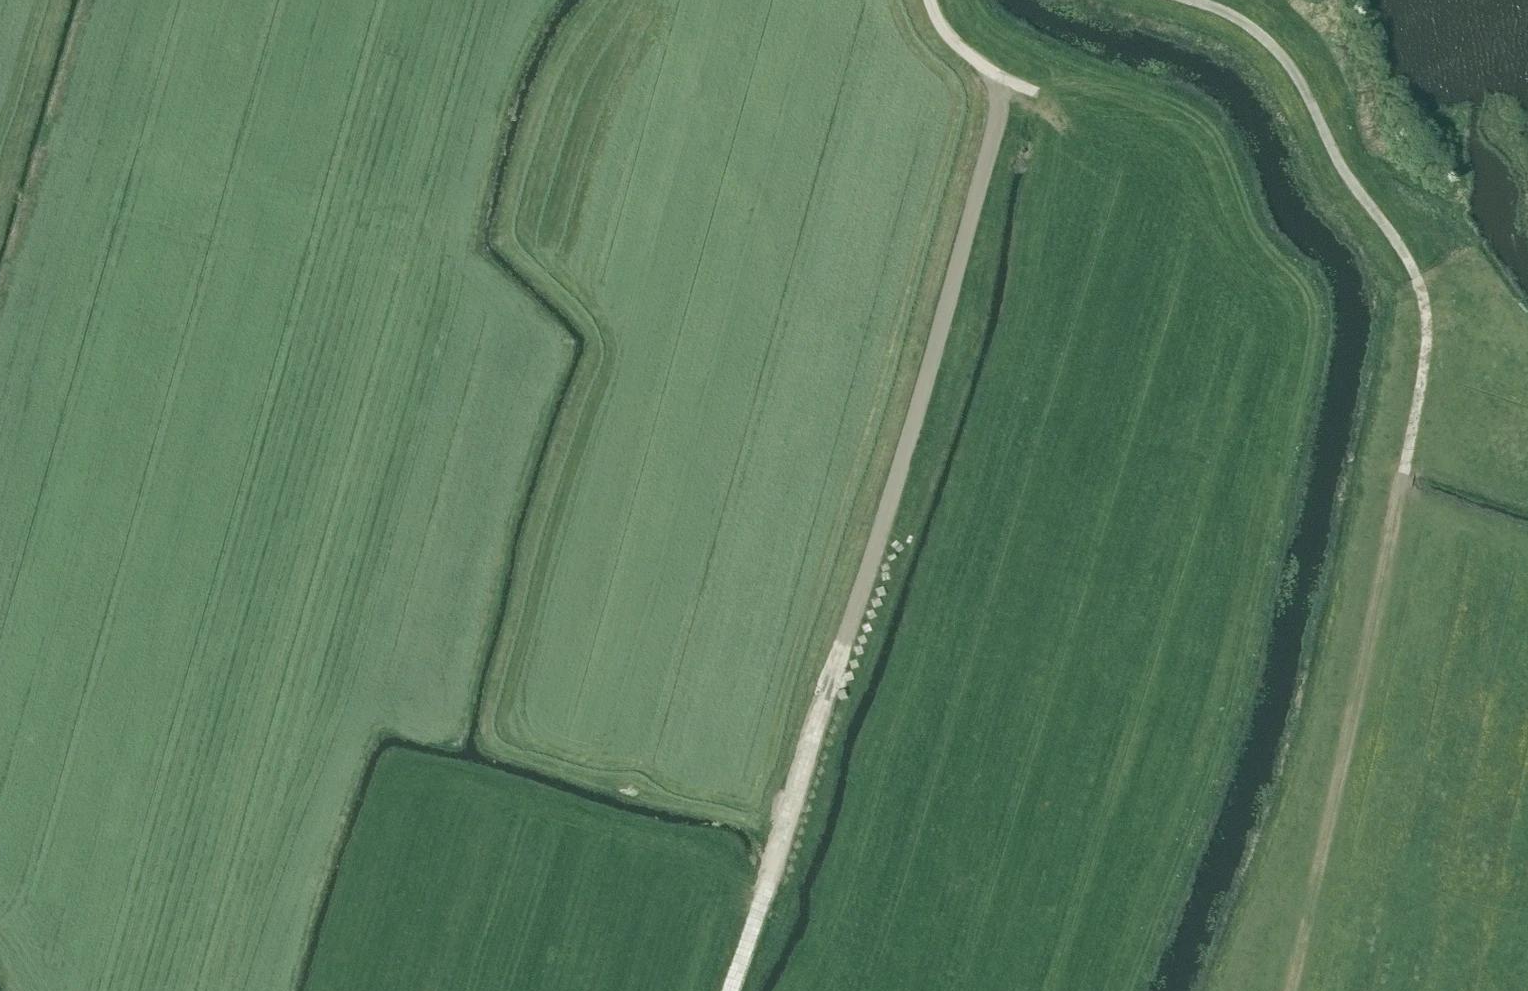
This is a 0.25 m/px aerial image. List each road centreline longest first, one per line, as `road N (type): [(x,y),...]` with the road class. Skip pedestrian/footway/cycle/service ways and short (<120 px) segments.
road 1 (track): [(1185,0),(1247,26),(1285,61),(1346,176),(1409,261),(1425,318),(1425,363),(1289,990)]
road 2 (track): [(729,990),(898,469),(996,118),(991,88),(937,19),(931,0)]

